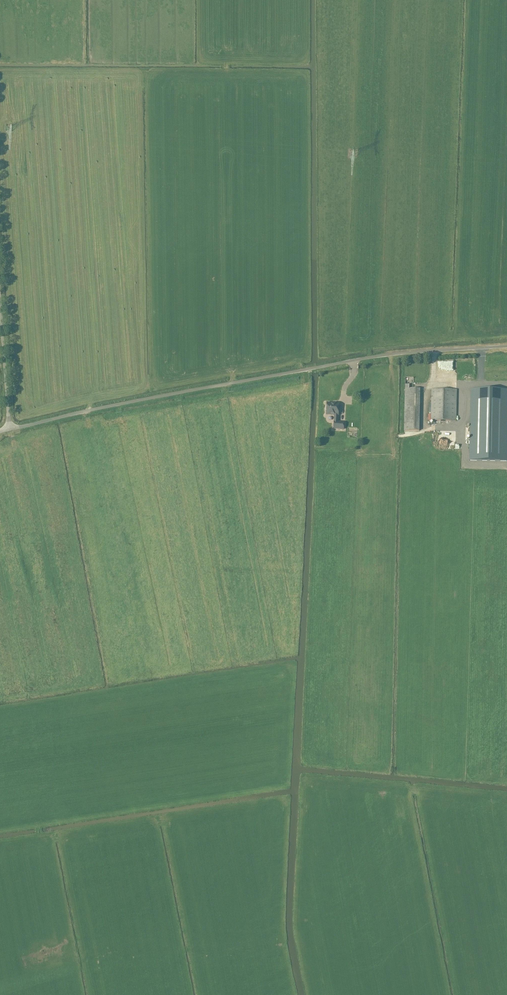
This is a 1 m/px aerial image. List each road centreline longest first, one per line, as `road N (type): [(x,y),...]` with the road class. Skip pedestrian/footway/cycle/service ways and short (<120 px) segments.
road 1 (unclassified): [(10,429),(335,359),(506,342)]
road 2 (unclassified): [(10,429),(0,303)]

